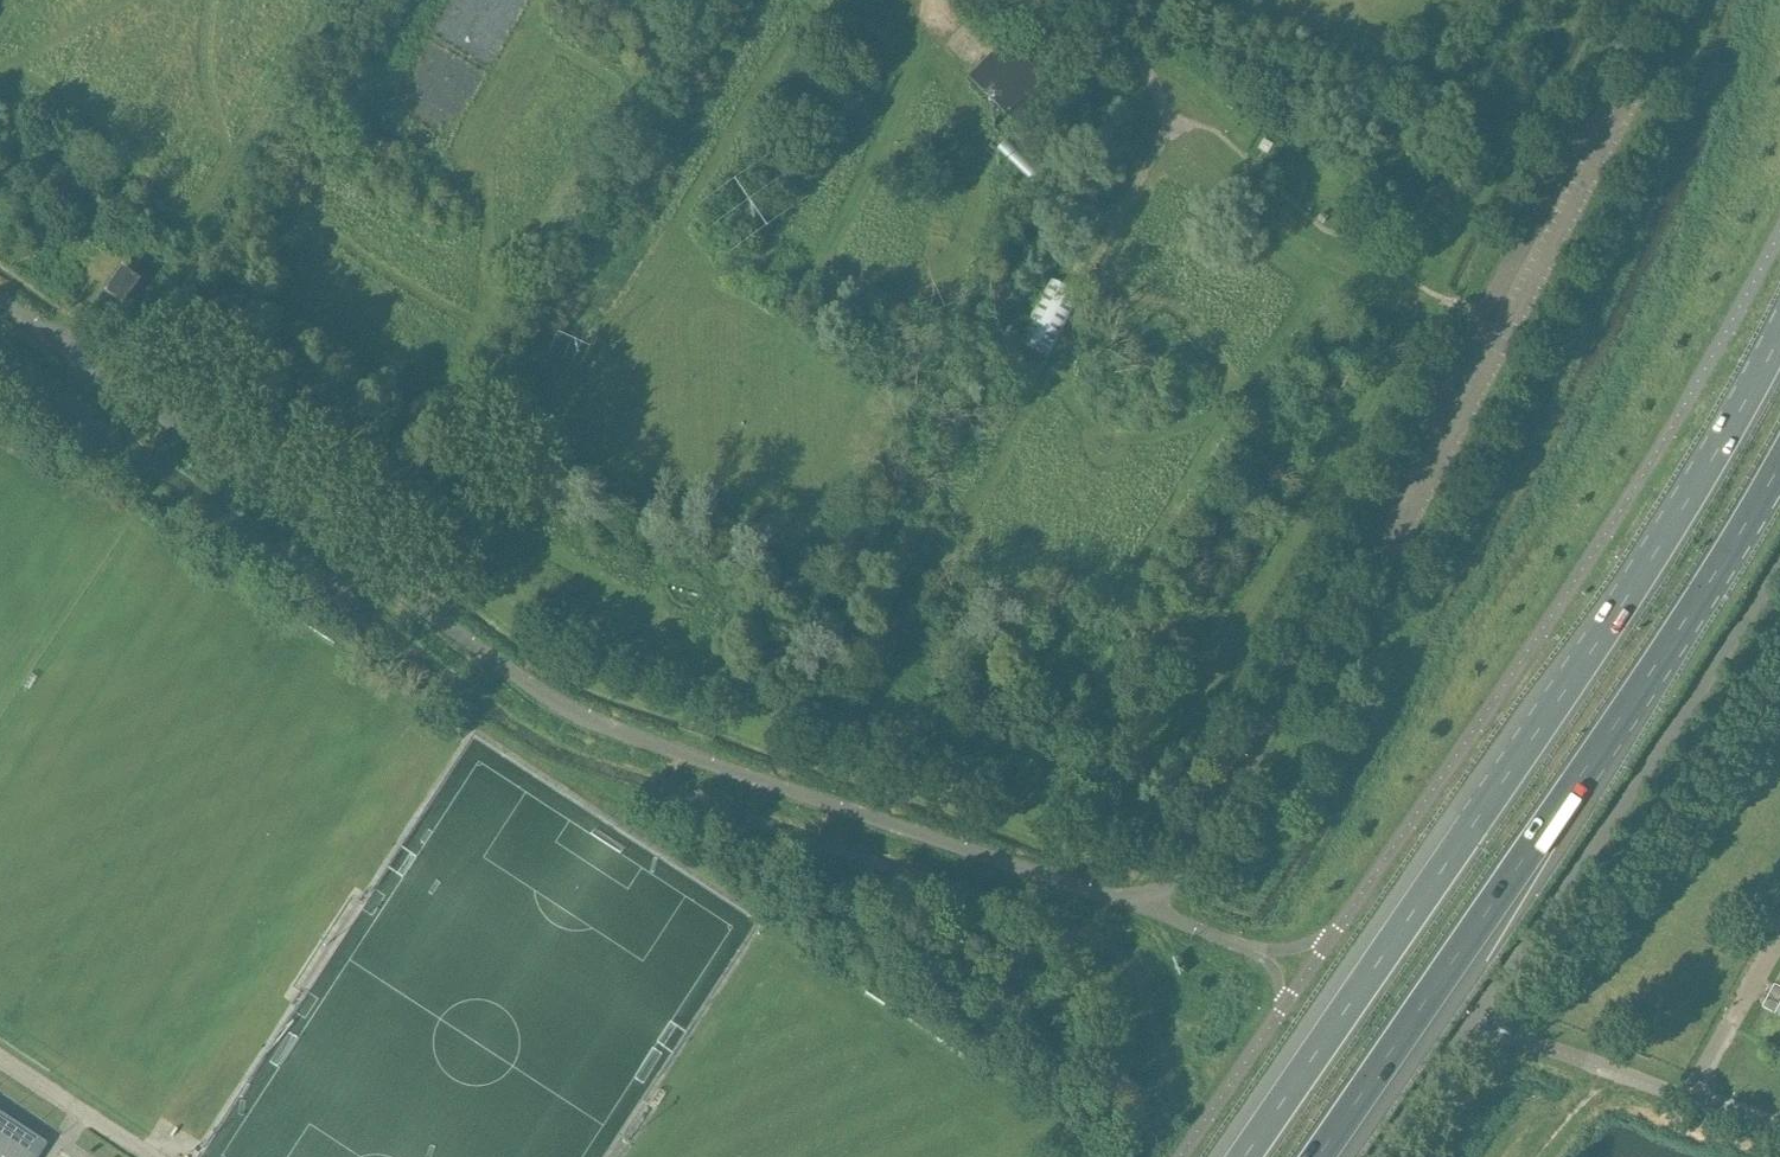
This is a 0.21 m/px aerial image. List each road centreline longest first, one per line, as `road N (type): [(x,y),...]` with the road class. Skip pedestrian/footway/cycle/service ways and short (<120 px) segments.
road 1 (unclassified): [(0,300),(537,689),(609,728),(1033,874),(1126,902),(1150,901),(1206,849),(1606,80)]
road 2 (trunk): [(1615,615),(1245,1156)]
road 3 (trunk): [(1318,1156),(1585,770)]
road 4 (primary): [(1585,770),(1779,463)]
road 5 (primary): [(1779,335),(1615,615)]
road 6 (unclassified): [(1034,0),(1138,59),(1173,128),(1189,125)]
road 7 (residential): [(1693,1099),(1779,938)]

